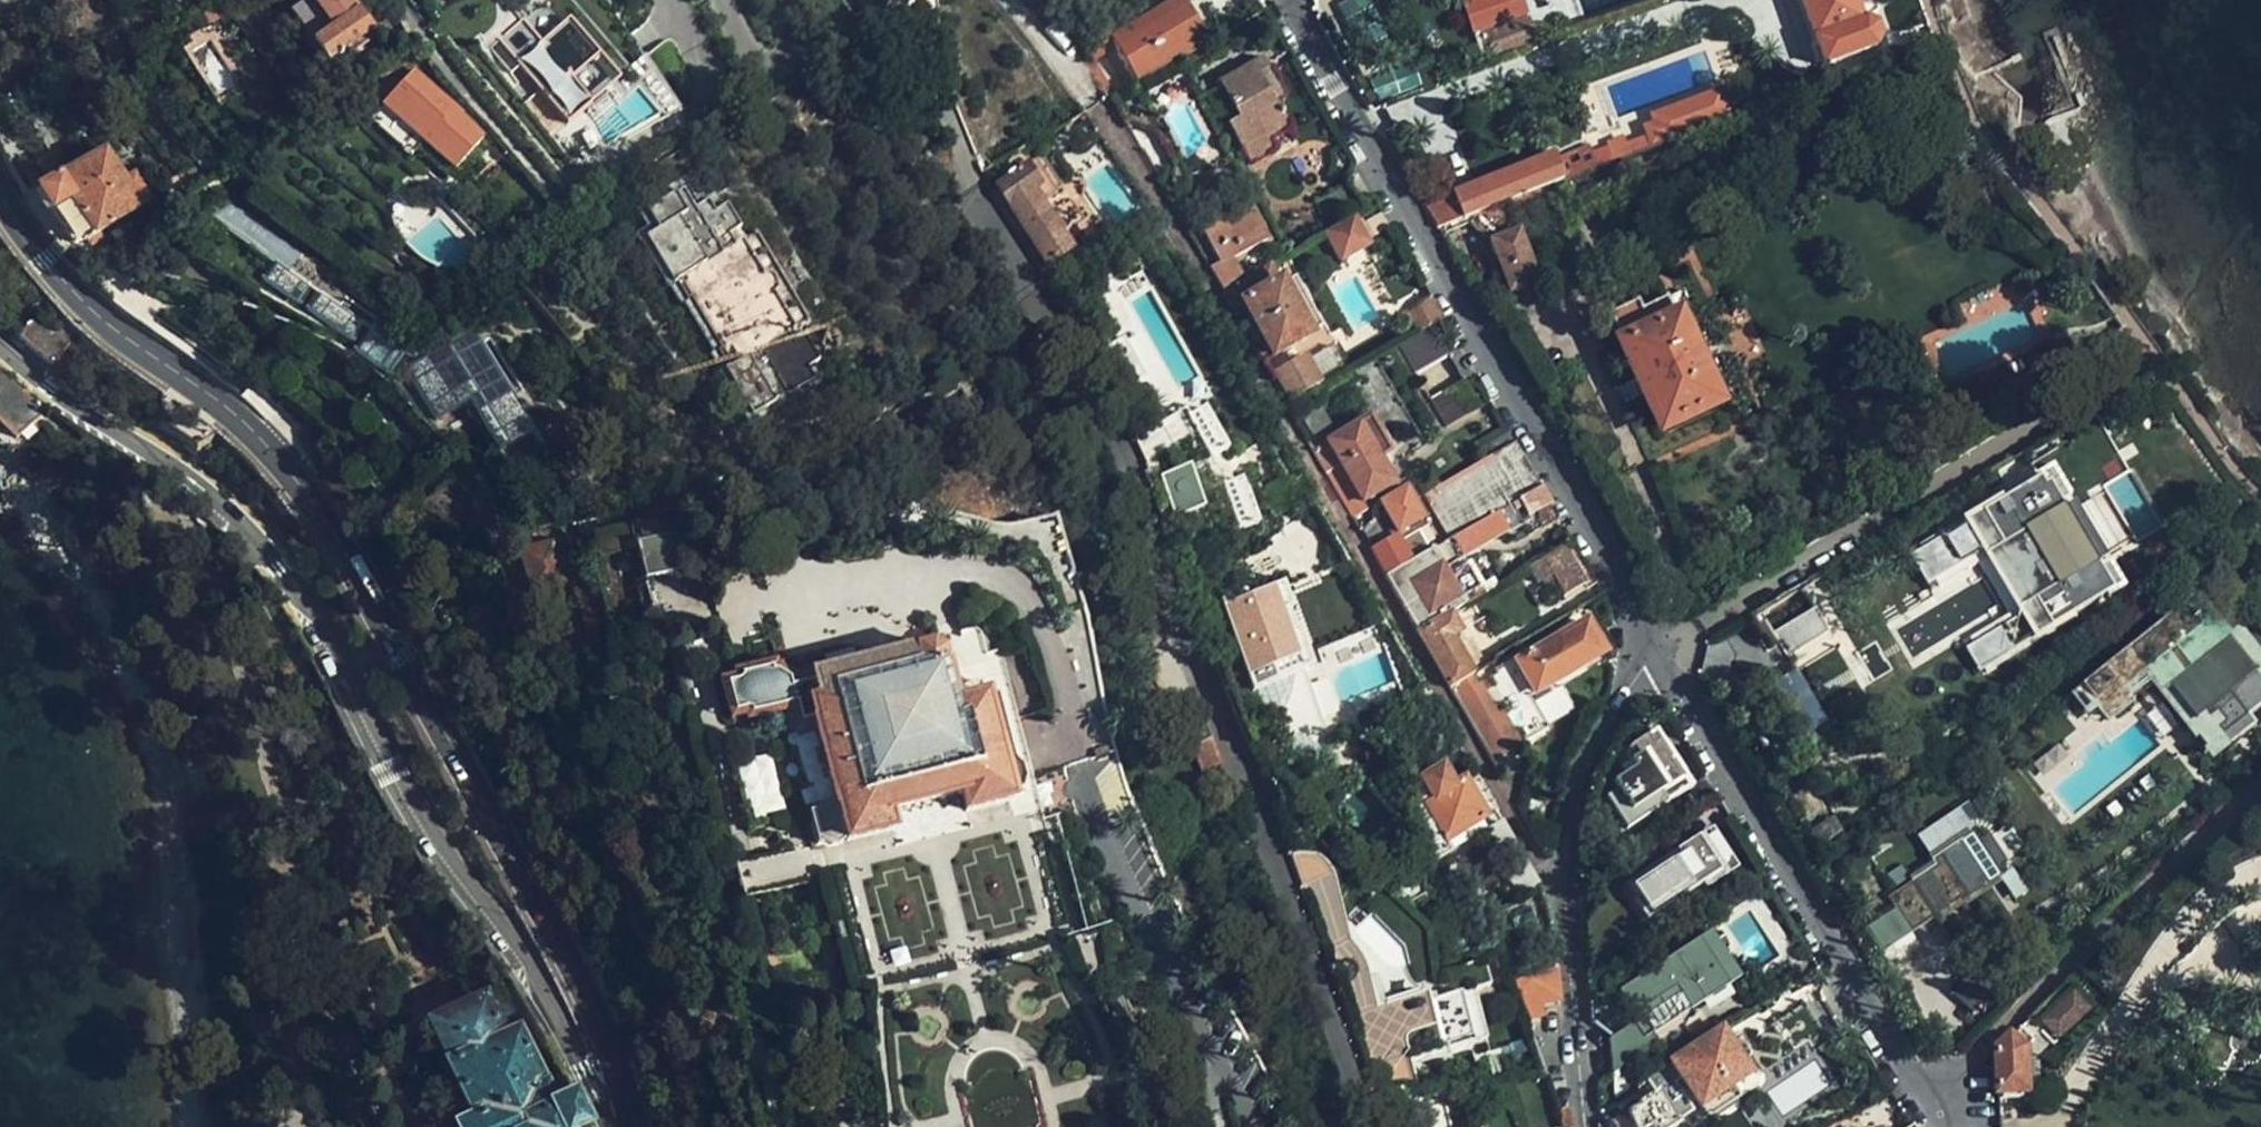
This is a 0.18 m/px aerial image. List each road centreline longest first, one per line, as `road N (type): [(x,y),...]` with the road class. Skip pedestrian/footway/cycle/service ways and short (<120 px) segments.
road 1 (residential): [(1366,1126),(1111,423),(862,0)]
road 2 (secondary): [(637,1119),(590,989),(355,566),(257,437),(85,306),(0,195)]
road 3 (tertiary): [(637,1119),(591,1094),(507,947),(384,775),(279,568),(236,514),(202,481),(61,400),(0,347)]
road 4 (residential): [(1648,659),(1625,590),(1285,0)]
road 5 (residential): [(1942,1126),(1935,1101),(1648,659)]
road 6 (residential): [(1584,1126),(1563,860),(1586,751),(1611,703),(1648,659)]

